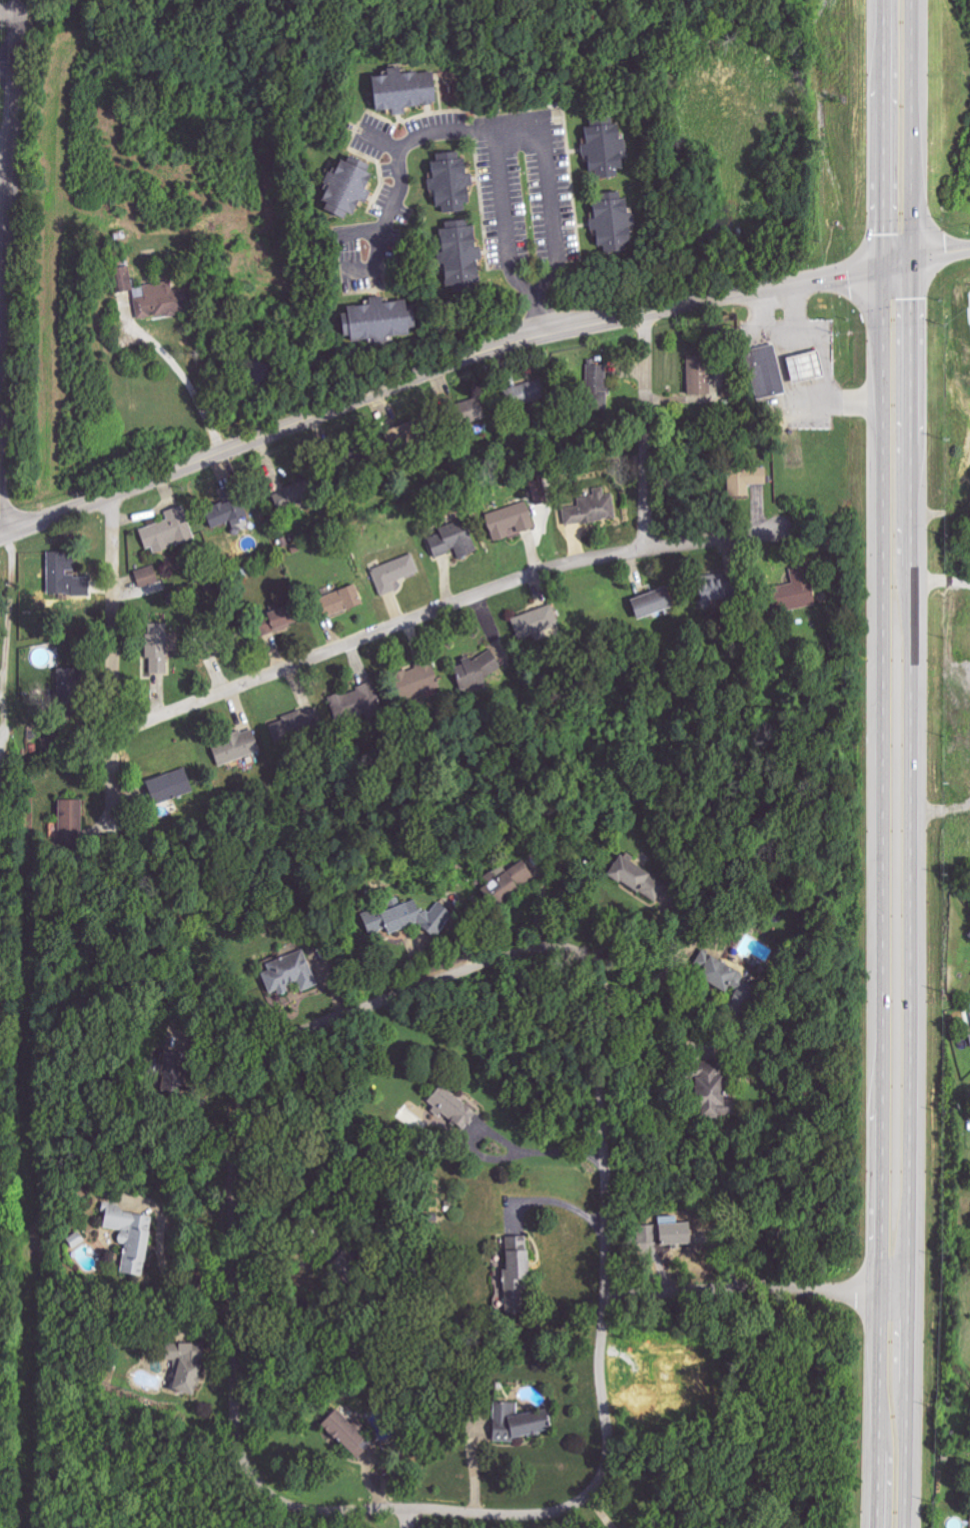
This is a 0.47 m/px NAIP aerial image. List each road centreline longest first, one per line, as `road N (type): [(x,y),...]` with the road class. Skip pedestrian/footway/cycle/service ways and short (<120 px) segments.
road 1 (primary): [(904,1527),(912,1162),(910,0)]
road 2 (primary): [(884,0),(880,1527)]
road 3 (tertiary): [(0,533),(505,345),(969,251)]
road 4 (residential): [(113,734),(531,573),(780,528)]
road 5 (residential): [(283,1042),(542,947),(589,953),(603,978),(606,1288)]
road 6 (residential): [(606,1288),(599,1381),(610,1456),(602,1484),(577,1506),(548,1515),(356,1511),(280,1499),(236,1439)]
road 7 (residential): [(19,0),(0,457)]
road 8 (residential): [(236,1439),(234,1153),(255,1075),(283,1042)]
road 9 (residential): [(910,1299),(606,1288)]
road 10 (residential): [(115,494),(113,734)]
road 11 (residential): [(649,314),(648,550)]

